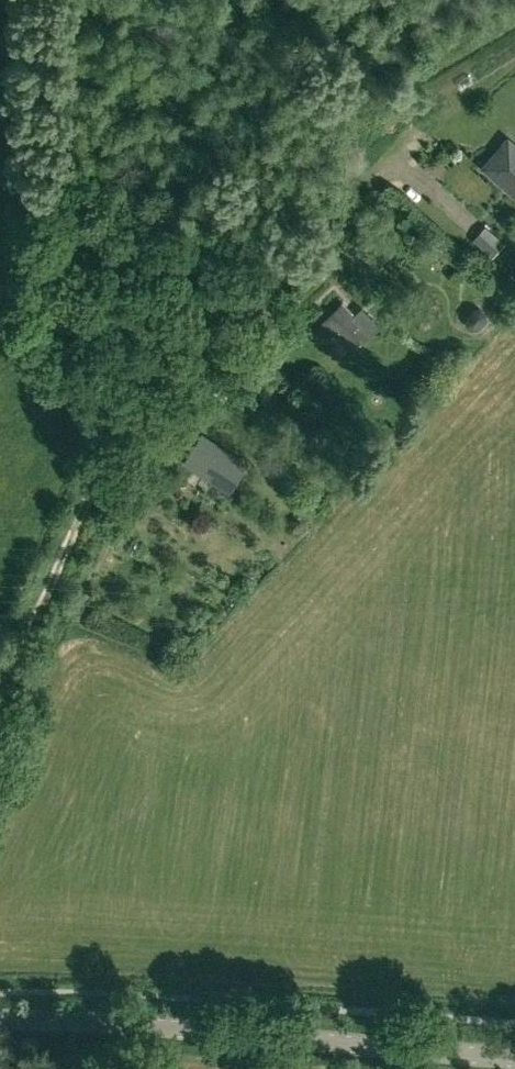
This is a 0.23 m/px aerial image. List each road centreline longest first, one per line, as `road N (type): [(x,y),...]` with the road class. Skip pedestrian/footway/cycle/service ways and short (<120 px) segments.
road 1 (track): [(414,134),(137,404),(0,707)]
road 2 (unclassified): [(514,1060),(0,1019)]

